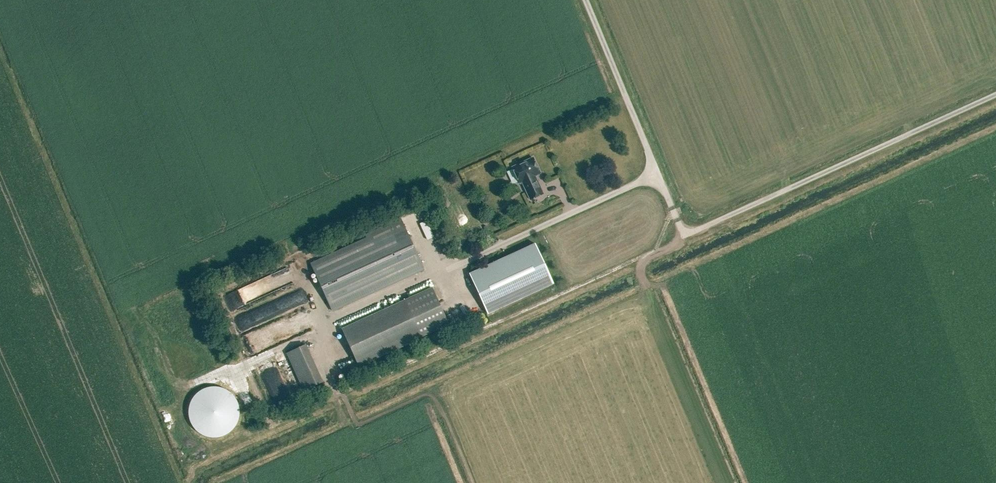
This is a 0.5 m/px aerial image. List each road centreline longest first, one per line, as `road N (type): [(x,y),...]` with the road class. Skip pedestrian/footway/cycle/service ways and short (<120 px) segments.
road 1 (track): [(995,95),(693,233),(683,231),(657,174)]
road 2 (unclassified): [(657,174),(585,0)]

